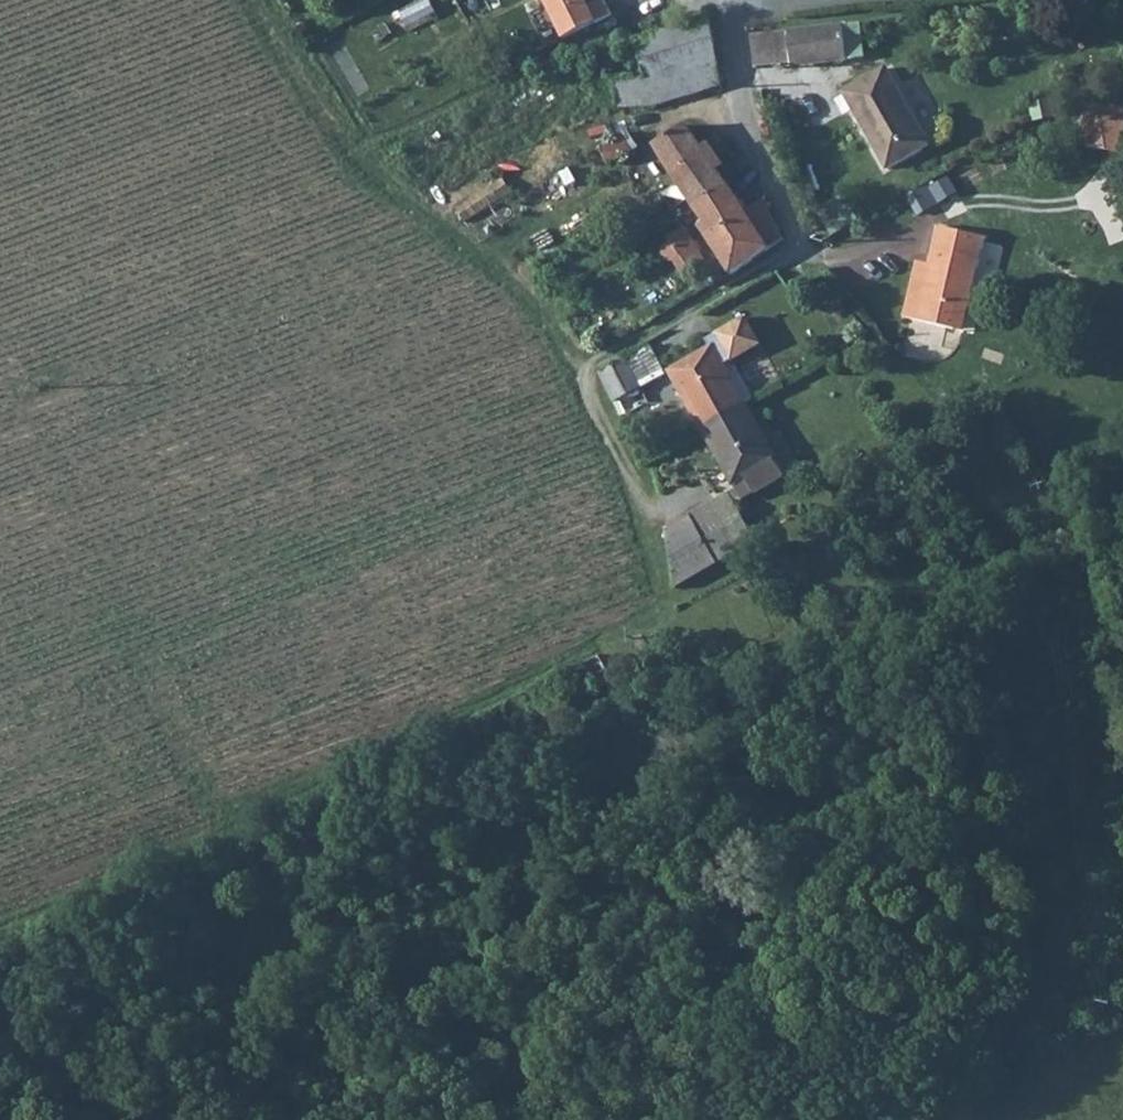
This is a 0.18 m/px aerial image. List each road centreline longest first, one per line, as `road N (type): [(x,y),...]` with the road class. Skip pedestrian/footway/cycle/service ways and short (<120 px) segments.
road 1 (residential): [(737,0),(746,112),(803,262),(578,371),(642,509)]

